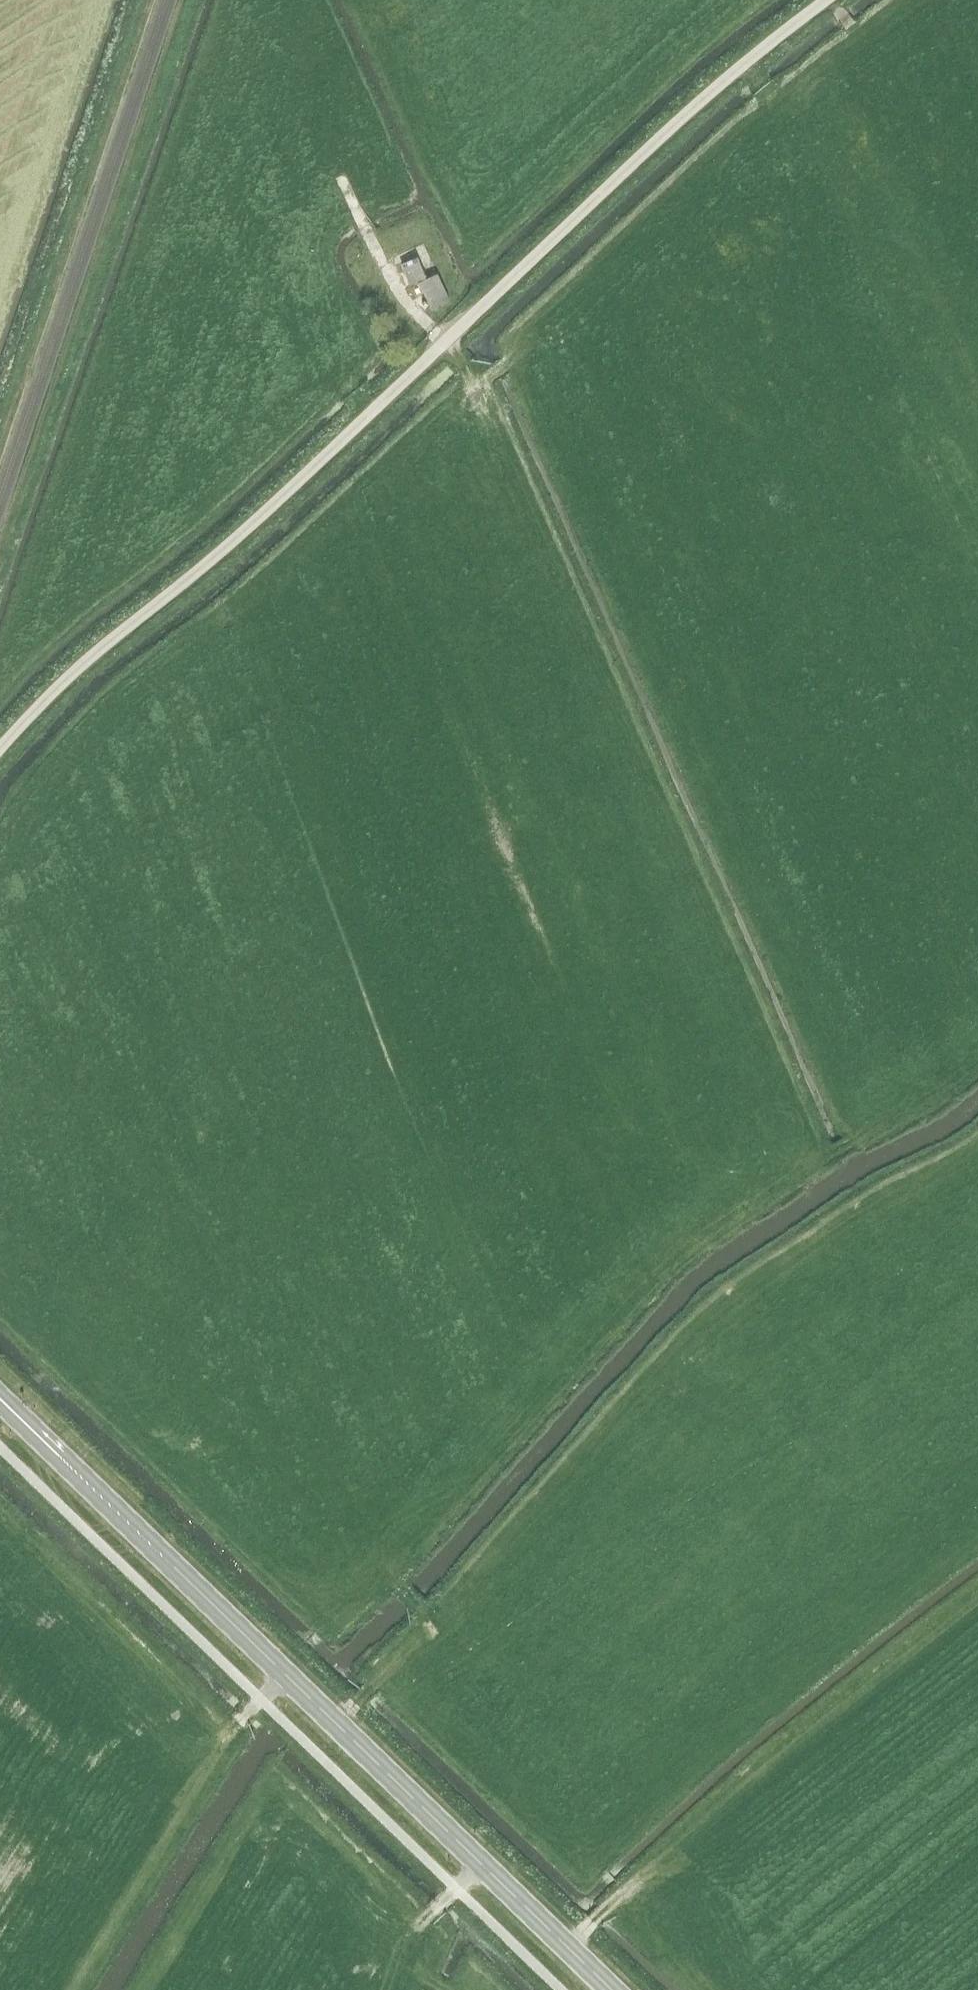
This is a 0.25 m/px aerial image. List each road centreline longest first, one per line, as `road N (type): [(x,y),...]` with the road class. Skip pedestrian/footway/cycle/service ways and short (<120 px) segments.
road 1 (primary): [(613,1989),(0,1399)]

